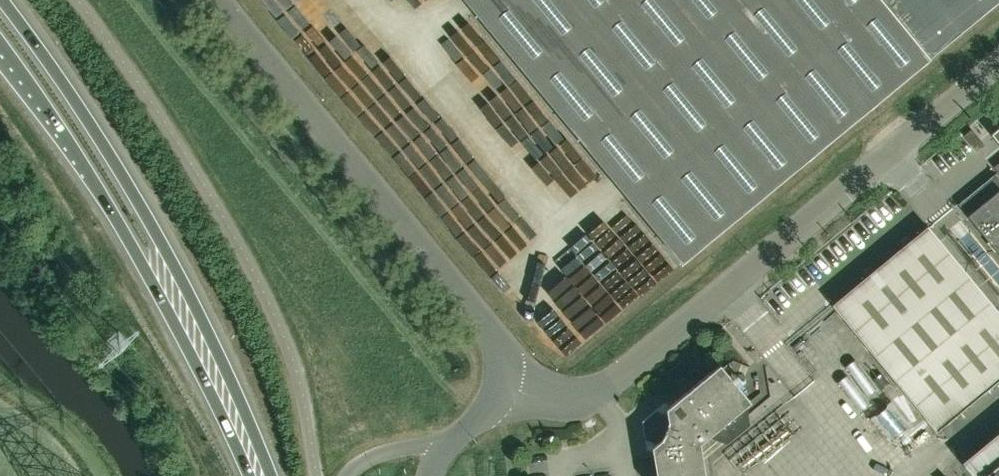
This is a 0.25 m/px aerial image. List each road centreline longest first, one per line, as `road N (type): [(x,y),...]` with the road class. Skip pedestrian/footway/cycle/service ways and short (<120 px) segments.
road 1 (trunk): [(271,475),(146,215),(4,0)]
road 2 (trunk): [(0,43),(129,238),(246,475)]
road 3 (unclassified): [(501,388),(505,360),(492,333),(218,0)]

